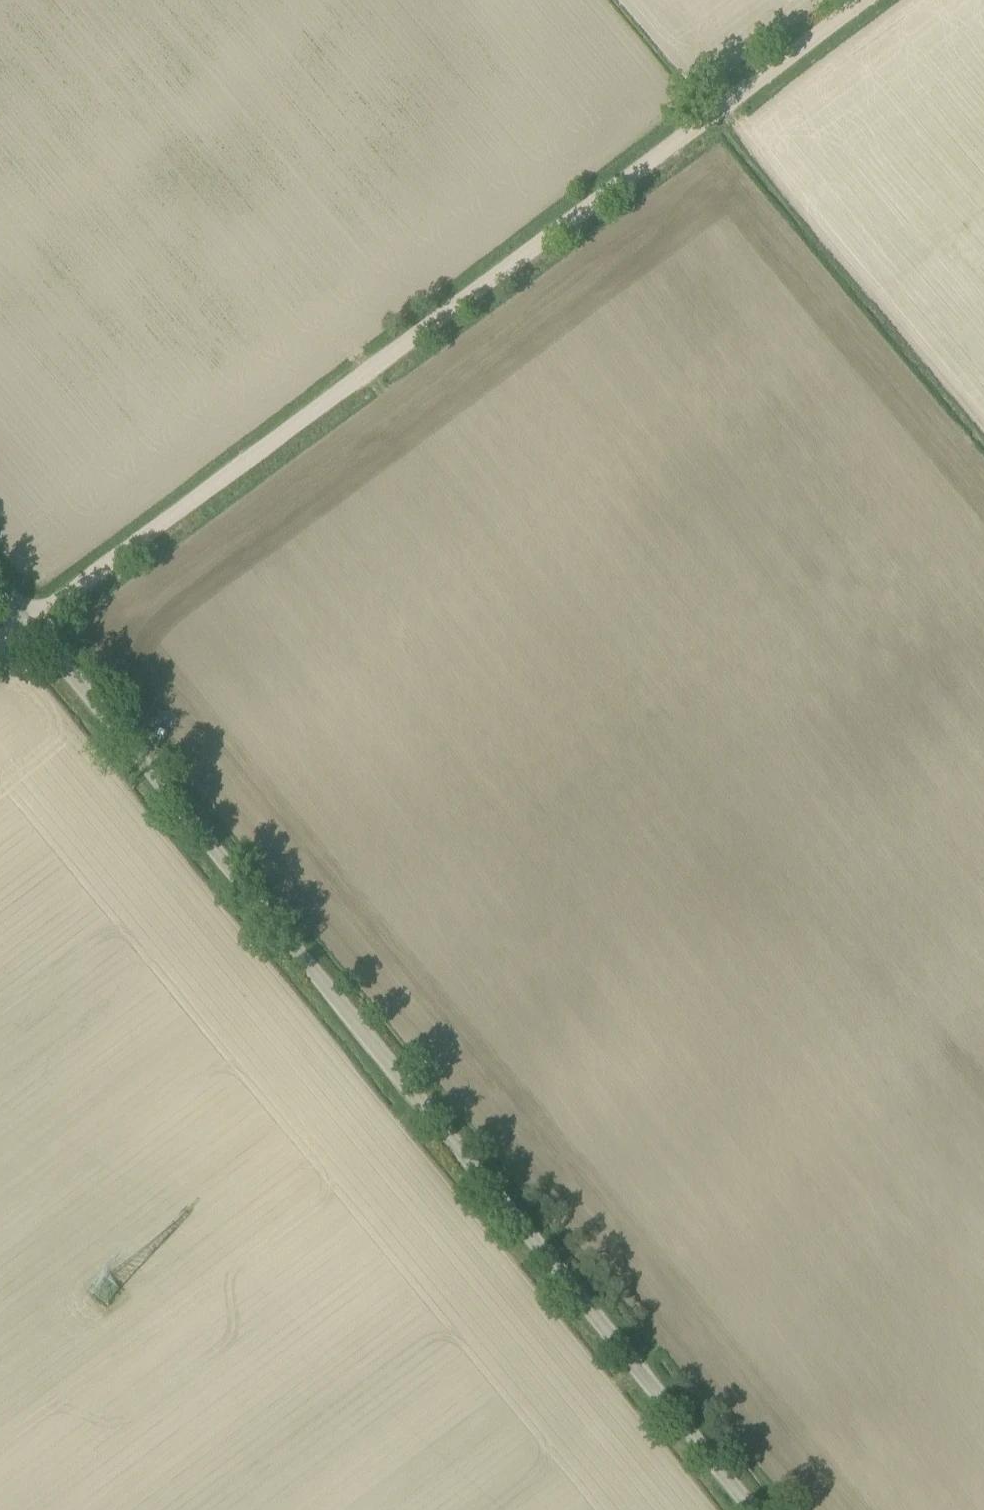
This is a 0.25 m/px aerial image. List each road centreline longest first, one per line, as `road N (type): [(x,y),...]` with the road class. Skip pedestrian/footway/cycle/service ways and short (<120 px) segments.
road 1 (unclassified): [(763,1509),(0,587)]
road 2 (track): [(29,622),(860,0)]

